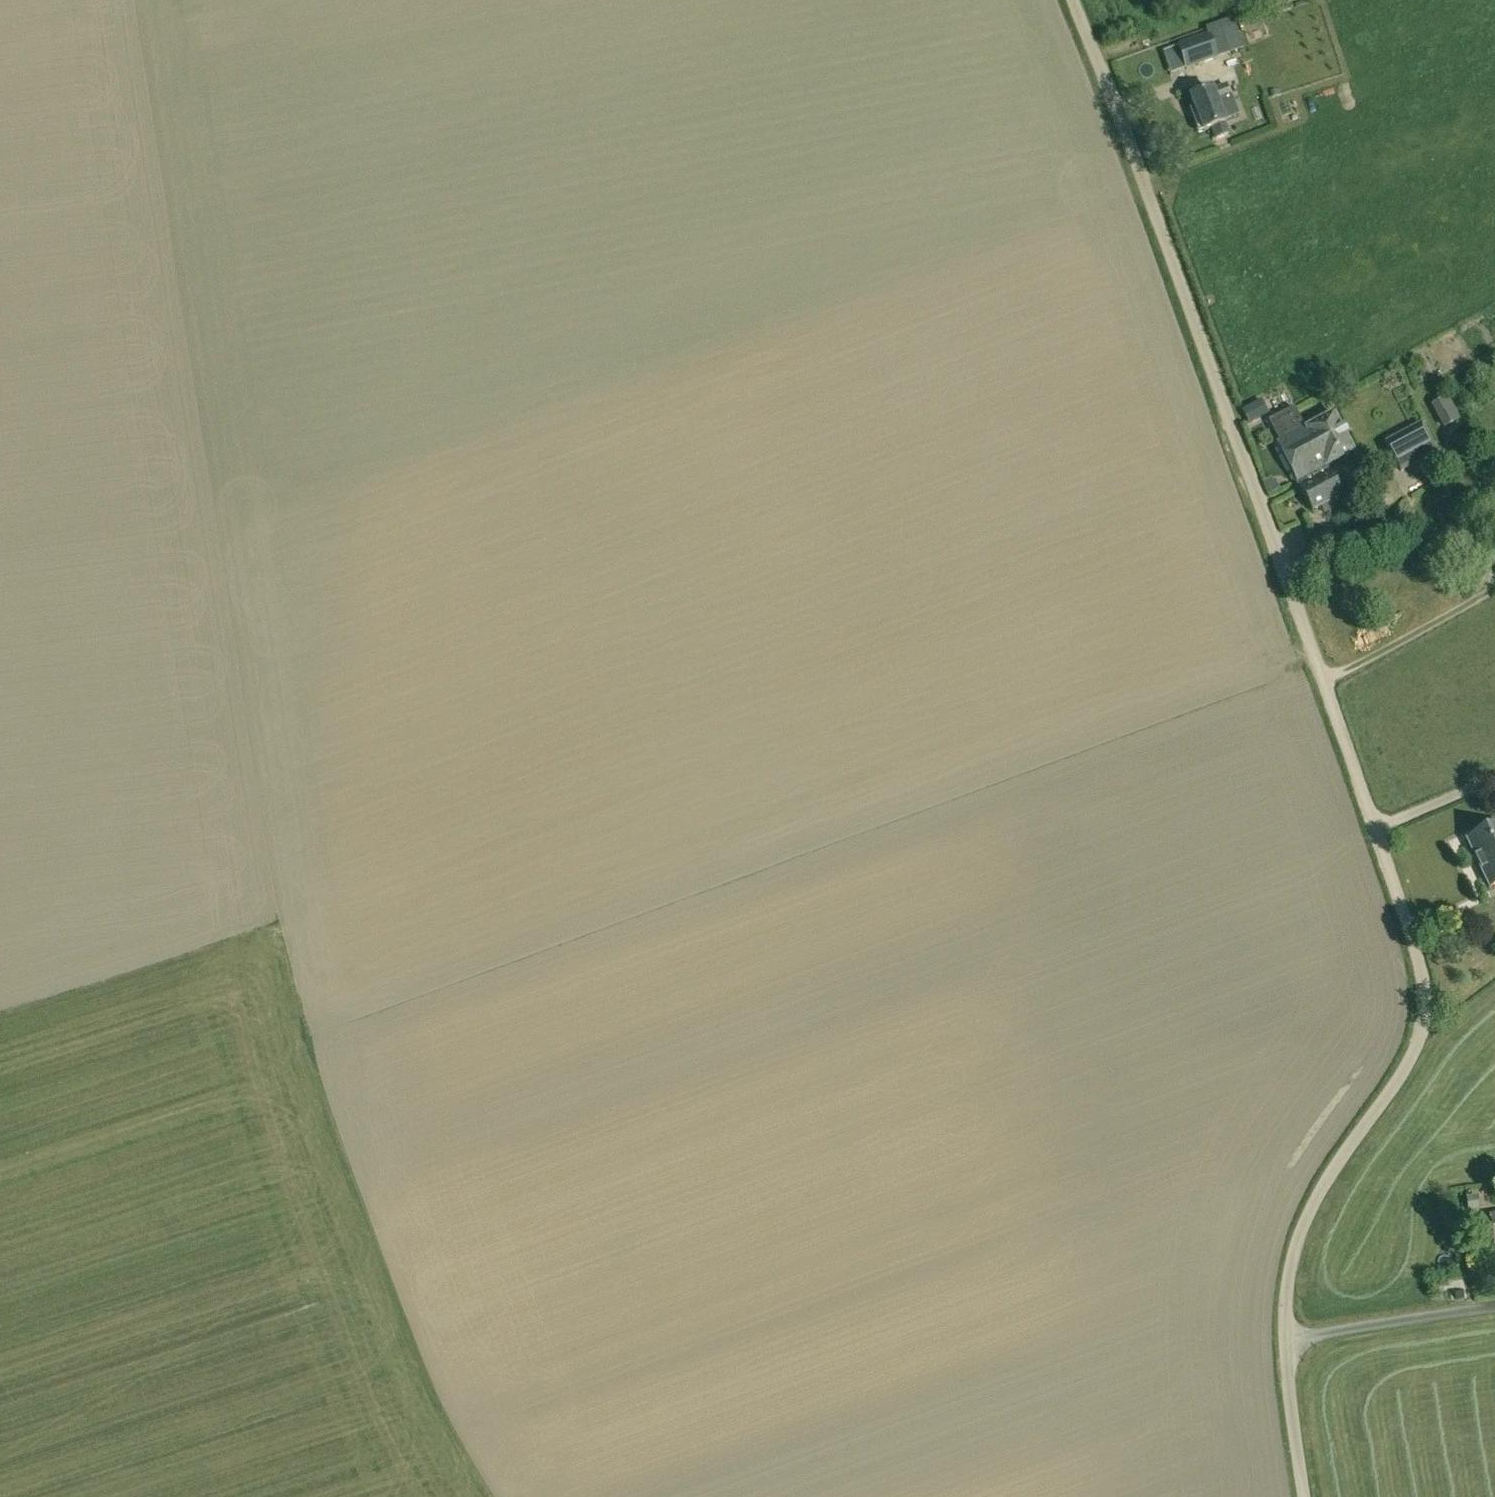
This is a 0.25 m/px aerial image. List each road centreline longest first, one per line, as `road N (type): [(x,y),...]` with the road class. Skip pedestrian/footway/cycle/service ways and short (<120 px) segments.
road 1 (unclassified): [(1301,1496),(1288,1277),(1325,1182),(1410,1060),(1424,974),(1078,0)]

